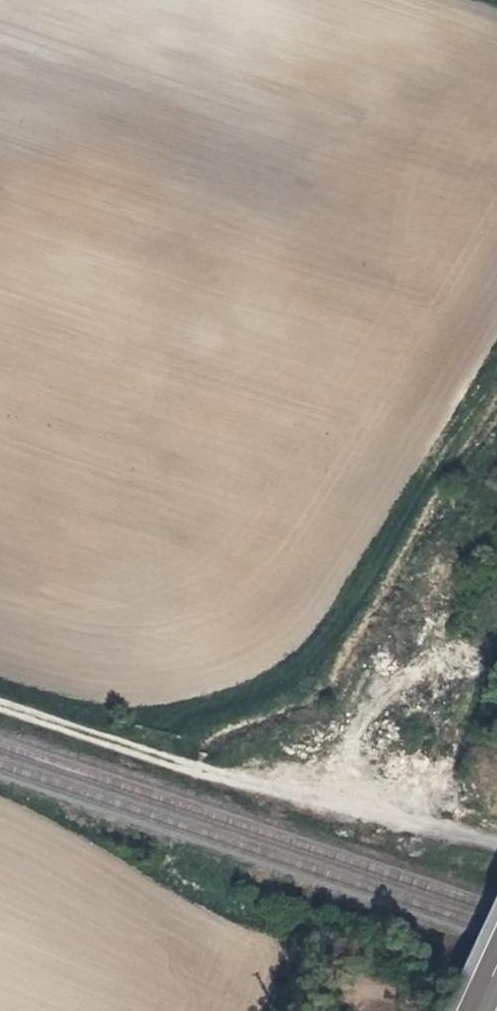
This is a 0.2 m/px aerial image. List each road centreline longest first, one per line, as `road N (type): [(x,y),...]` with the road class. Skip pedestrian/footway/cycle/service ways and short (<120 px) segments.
road 1 (track): [(0,704),(218,776),(496,841)]

